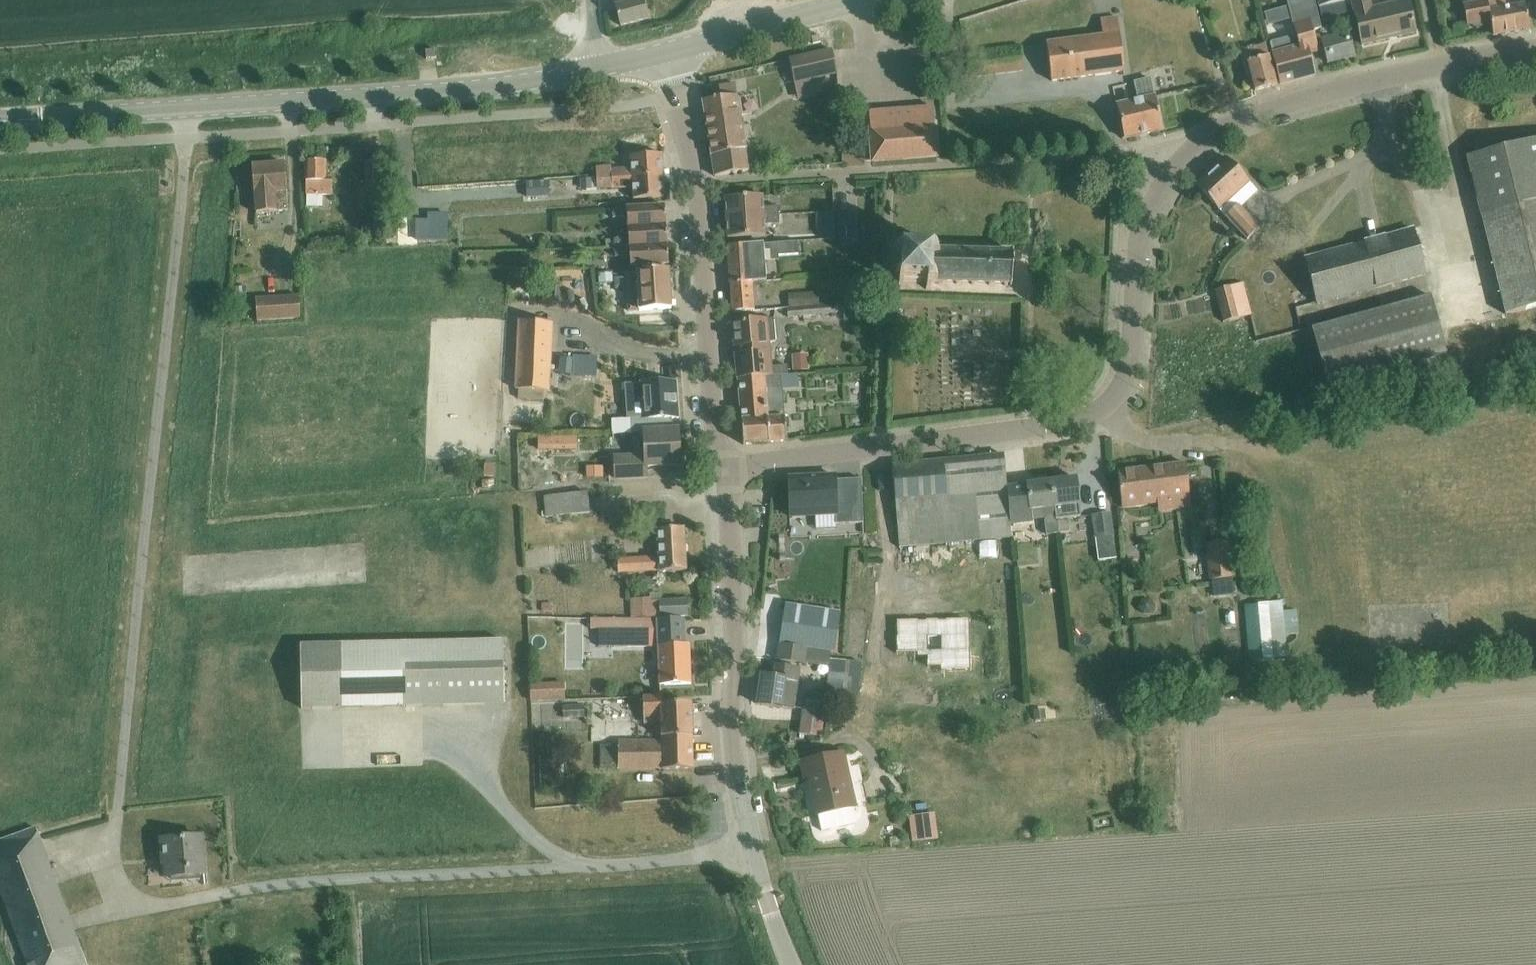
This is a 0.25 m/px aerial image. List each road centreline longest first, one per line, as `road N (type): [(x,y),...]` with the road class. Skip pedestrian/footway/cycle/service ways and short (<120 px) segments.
road 1 (residential): [(725,469),(1085,418),(1121,385),(1143,223),(1192,147),(1262,111),(1535,49)]
road 2 (secondary): [(598,67),(426,95),(0,122)]
road 3 (tertiary): [(790,964),(766,903),(737,770),(725,469)]
road 4 (tertiary): [(725,469),(715,435),(697,184),(668,52)]
road 5 (secondary): [(668,52),(861,0)]

